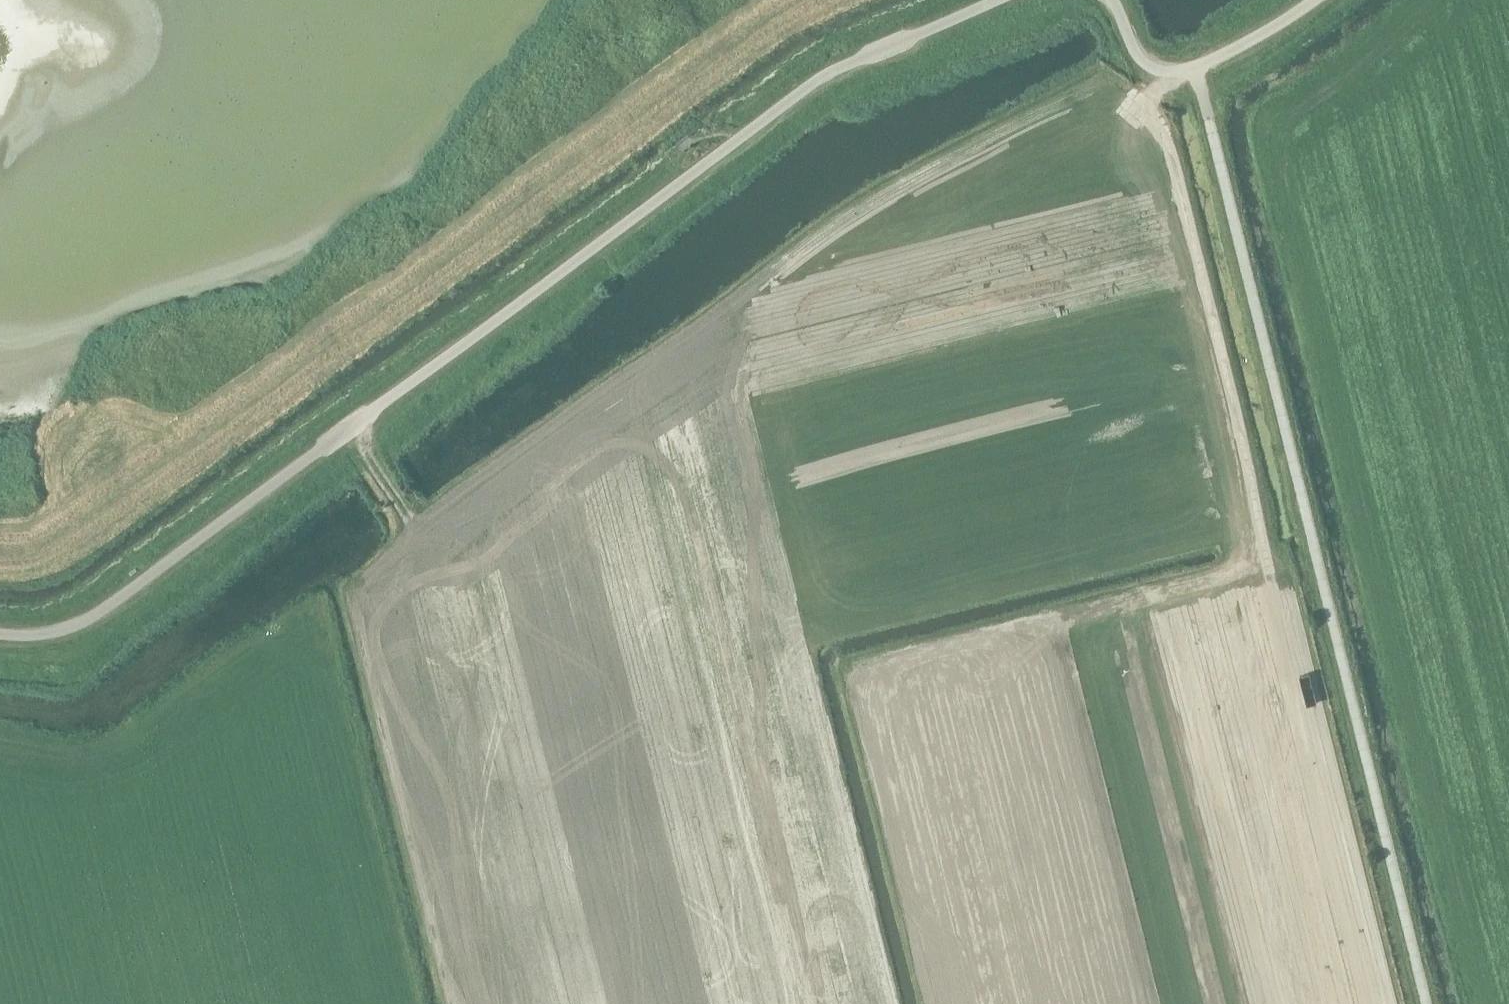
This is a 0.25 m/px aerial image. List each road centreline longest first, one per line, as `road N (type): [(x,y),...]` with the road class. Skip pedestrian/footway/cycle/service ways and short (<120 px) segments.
road 1 (track): [(1269,572),(1164,132),(1141,106),(1168,71)]

